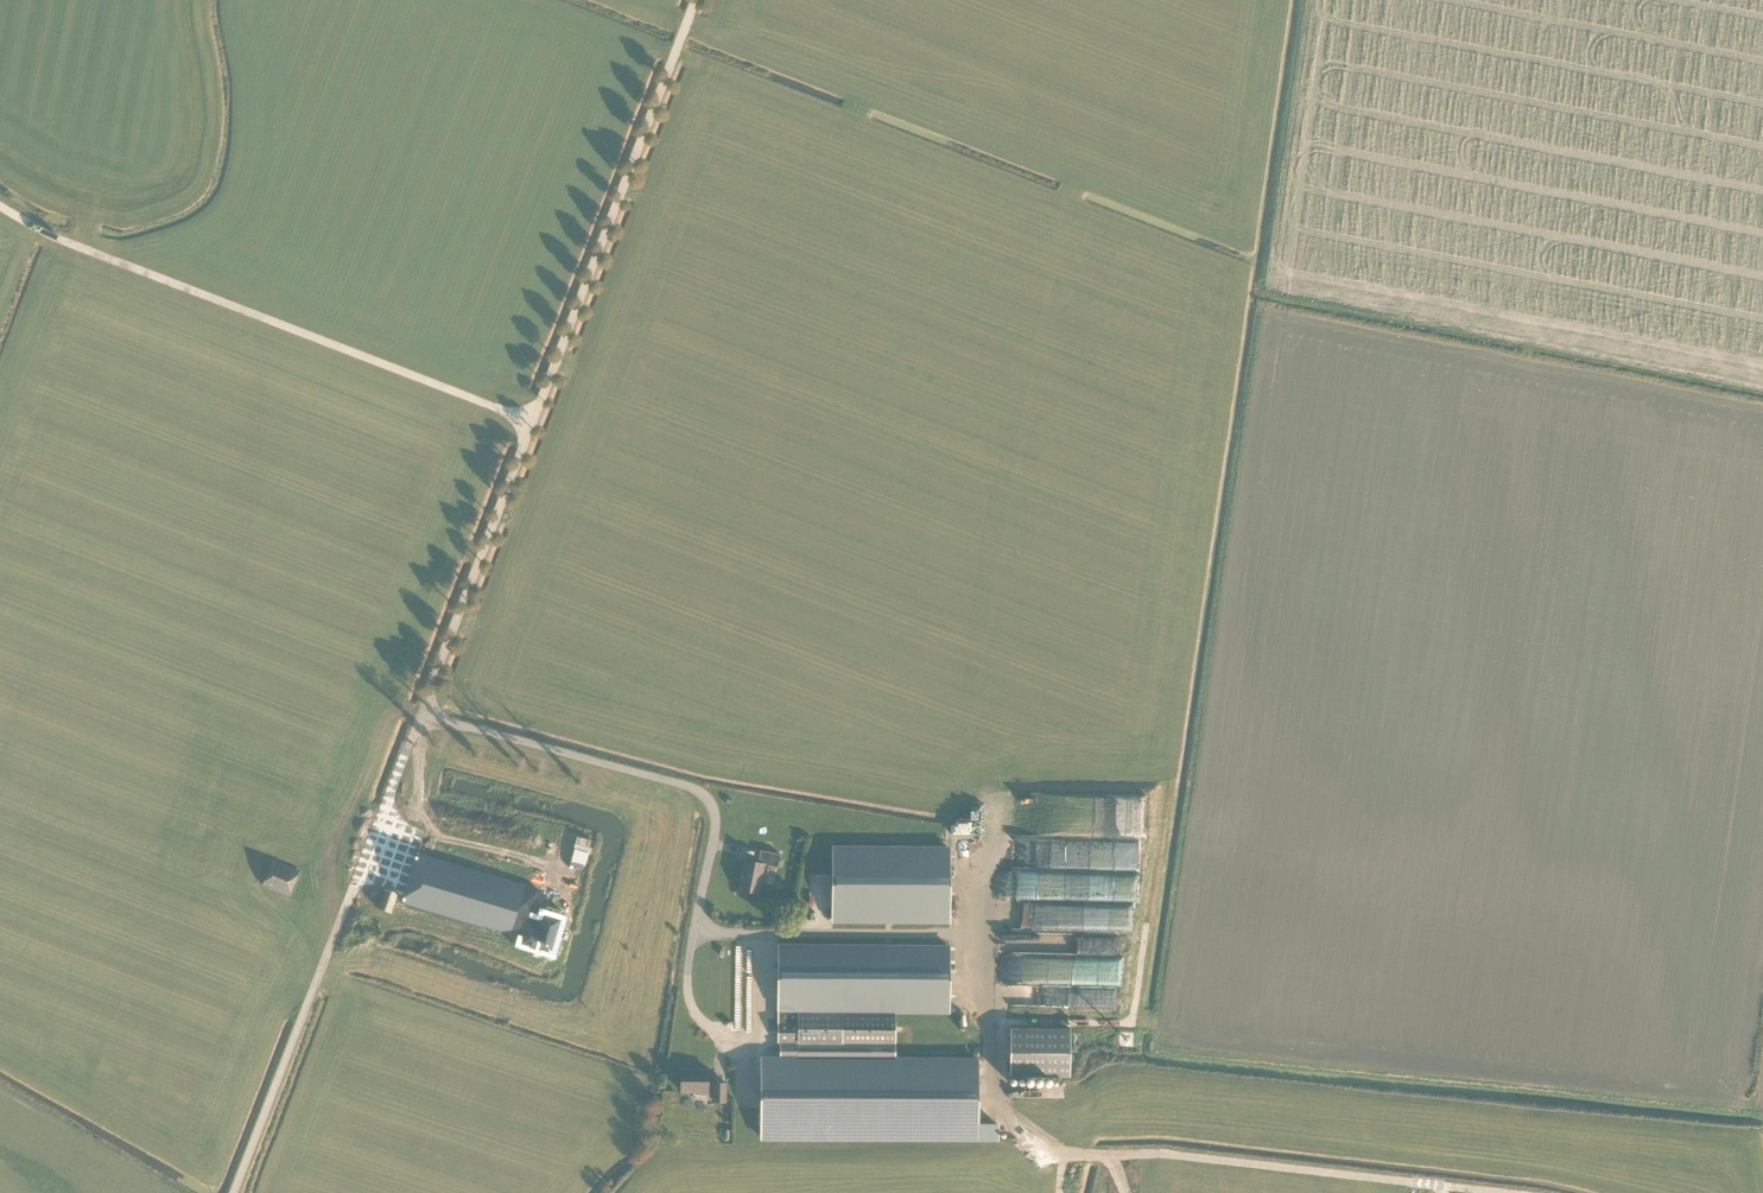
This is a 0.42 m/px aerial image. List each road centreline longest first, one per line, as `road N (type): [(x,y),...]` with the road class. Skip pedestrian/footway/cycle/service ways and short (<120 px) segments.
road 1 (track): [(361,872),(239,1192)]

